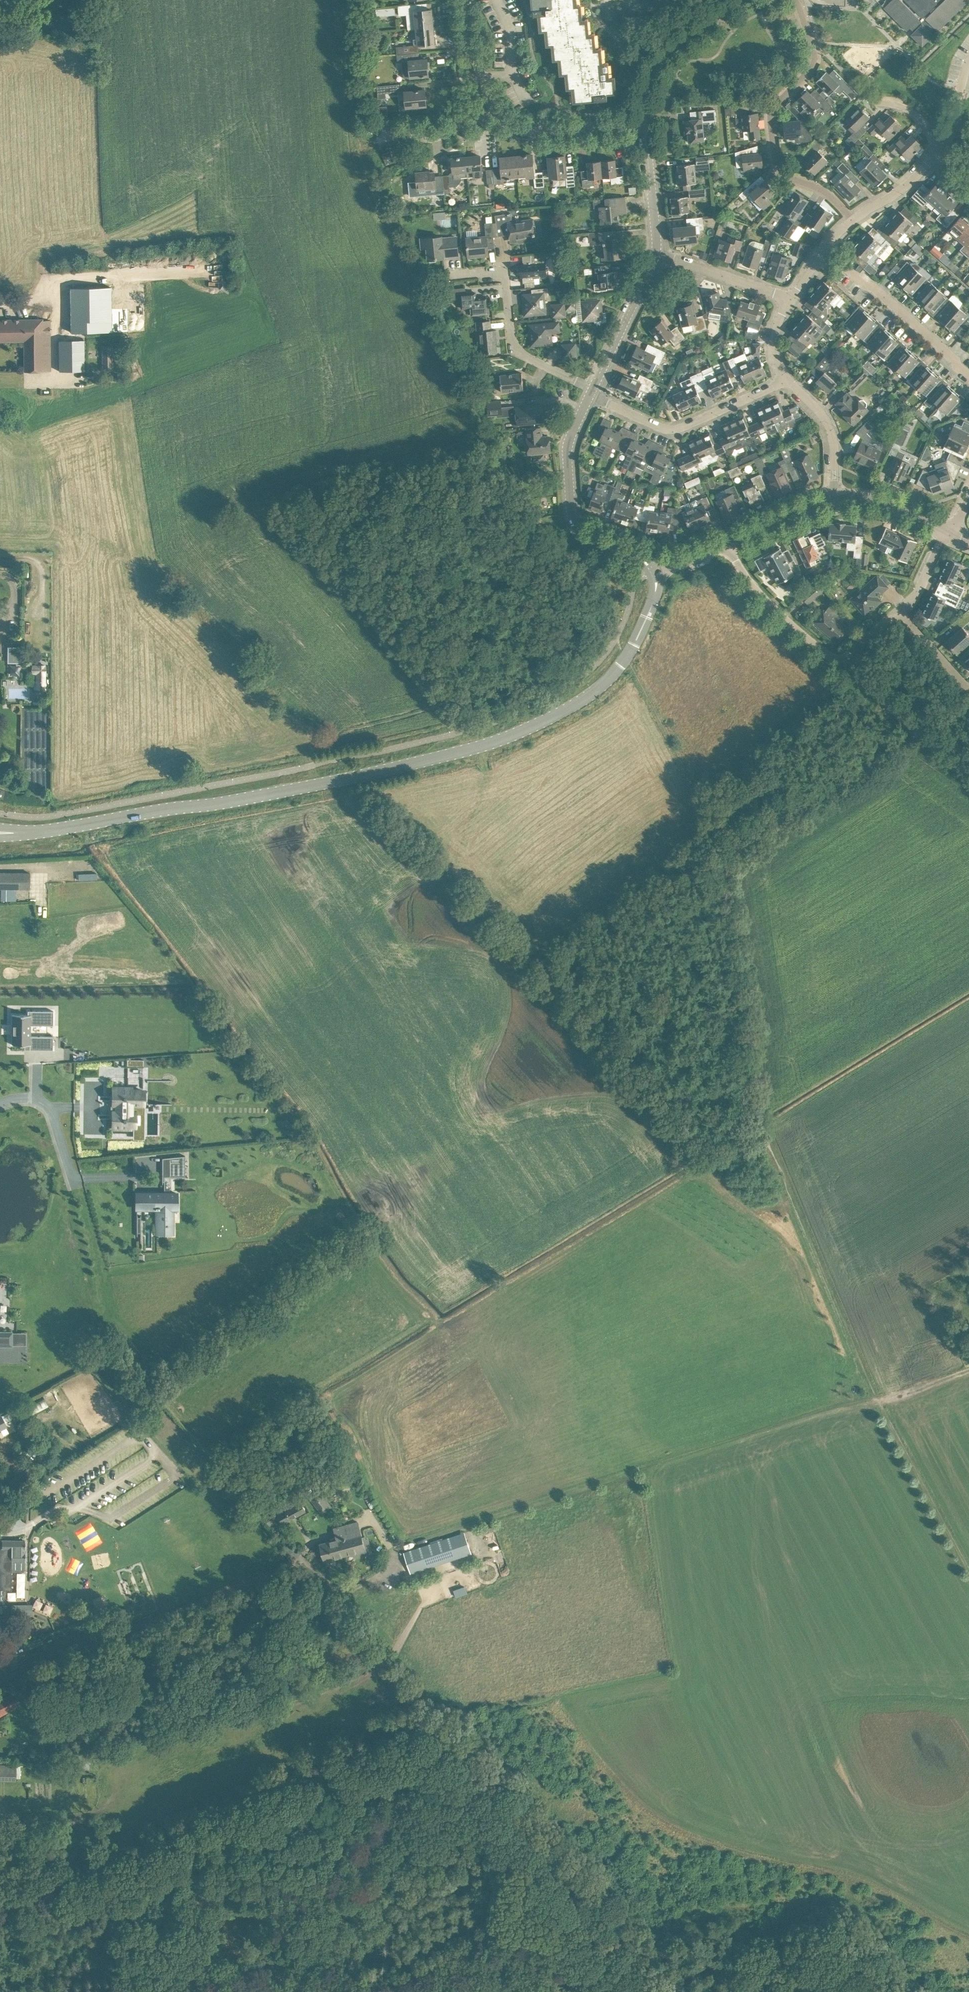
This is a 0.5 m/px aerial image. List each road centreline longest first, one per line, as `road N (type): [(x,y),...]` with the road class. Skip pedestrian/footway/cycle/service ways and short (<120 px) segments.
road 1 (unclassified): [(55,829),(335,780),(521,732),(611,675),(654,600),(653,572)]
road 2 (residential): [(853,219),(825,191),(782,174),(774,159),(772,110),(815,57),(795,0)]
road 3 (residential): [(653,572),(635,555),(583,533),(572,514),(568,447),(591,394)]
road 4 (residential): [(593,388),(514,347),(505,269),(450,274)]
road 5 (residential): [(591,394),(675,429),(787,378)]
road 6 (residential): [(968,377),(824,249)]
road 7 (unclassified): [(968,774),(840,664)]
road 8 (residential): [(840,664),(751,585),(726,542)]
road 9 (residential): [(646,120),(654,64),(737,0)]
road 10 (residential): [(646,120),(531,131),(513,128),(497,111)]
road 11 (residential): [(593,388),(656,254)]
road 12 (residential): [(791,299),(656,254)]
road 13 (residential): [(787,378),(828,424),(834,498)]
road 14 (residential): [(656,254),(646,120)]
road 15 (residential): [(497,111),(442,136),(400,130),(376,140)]
road 16 (residential): [(834,498),(891,503),(950,532)]

